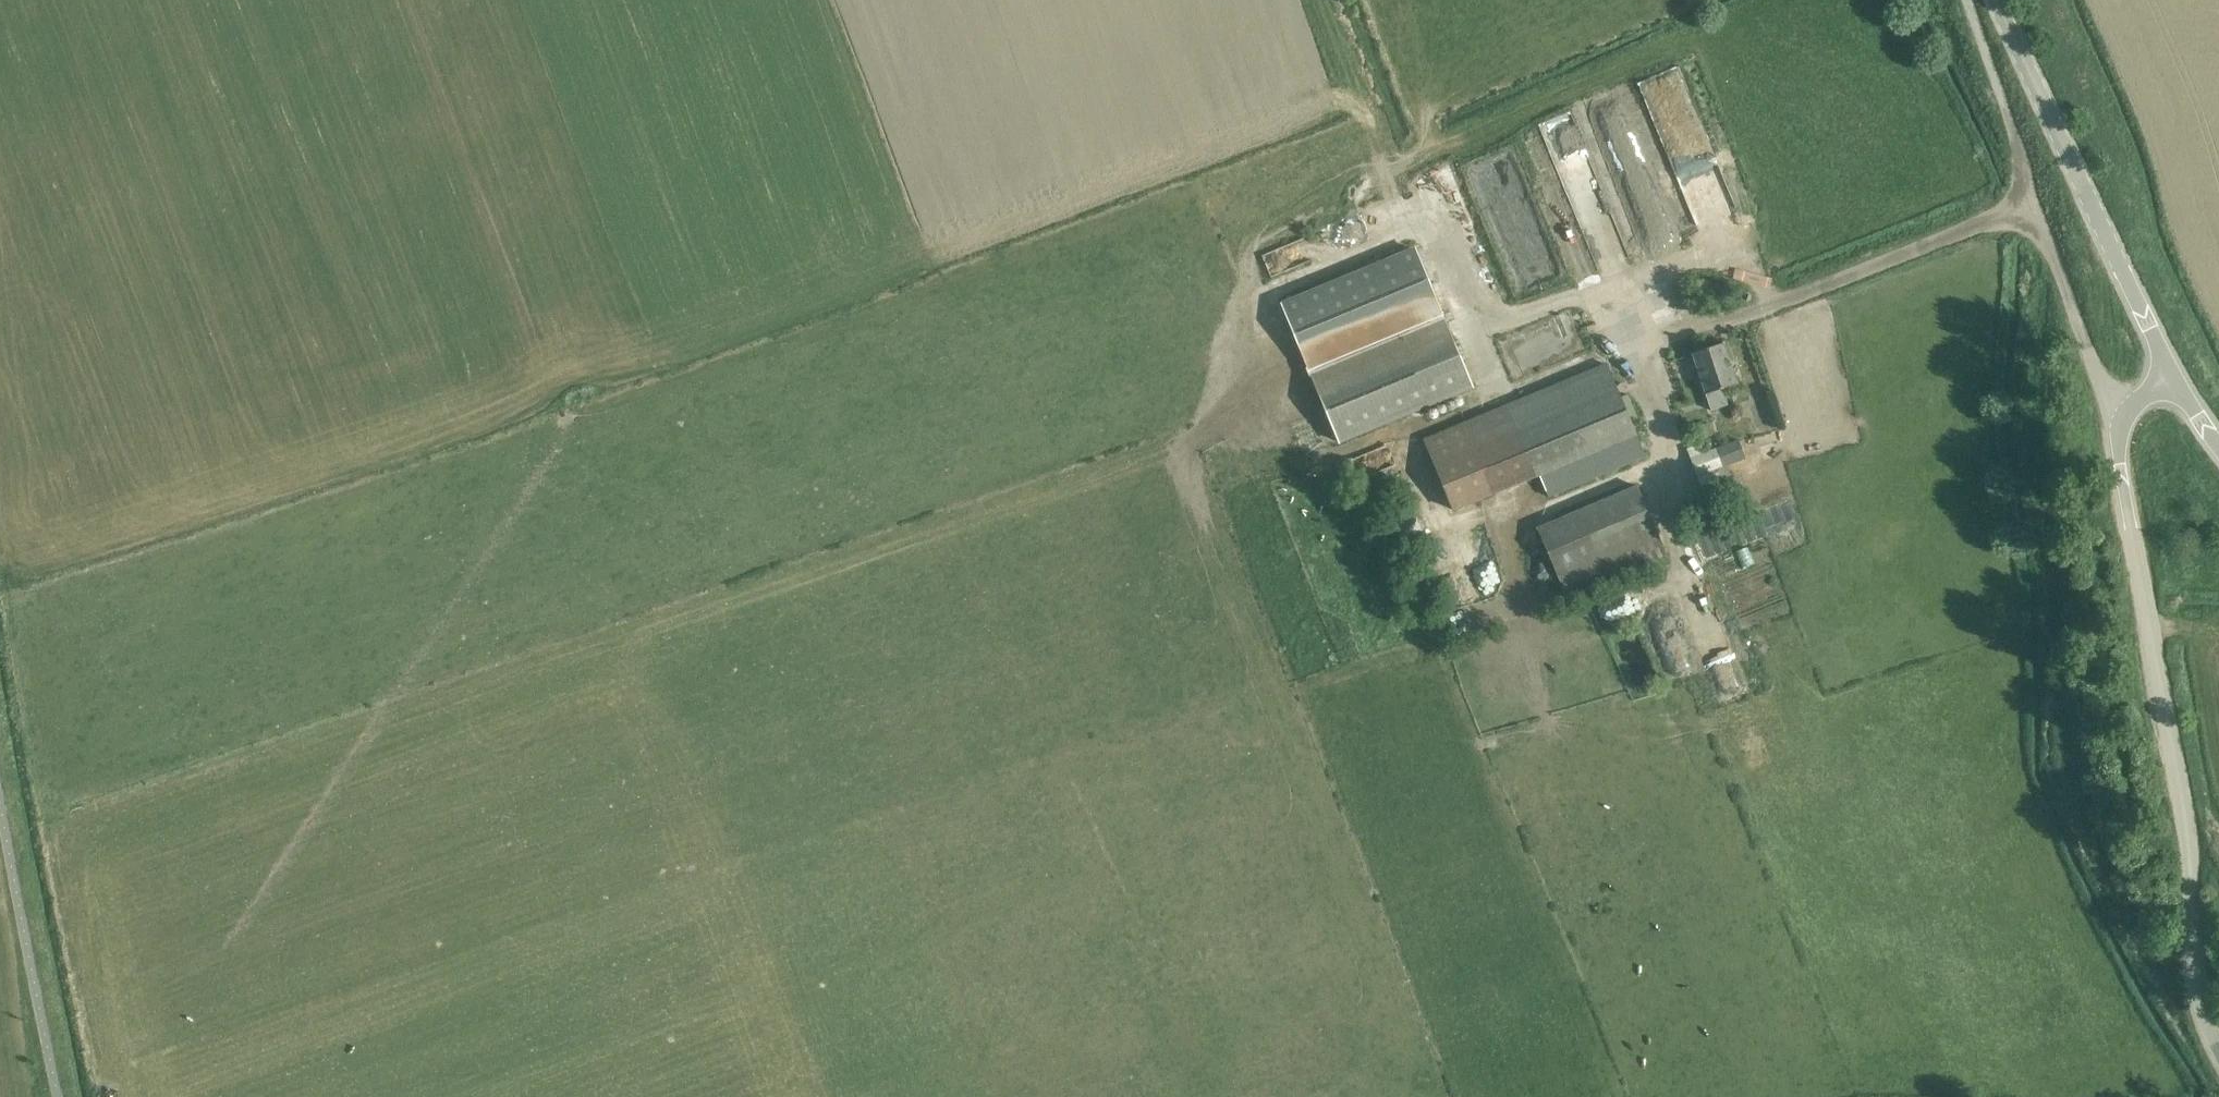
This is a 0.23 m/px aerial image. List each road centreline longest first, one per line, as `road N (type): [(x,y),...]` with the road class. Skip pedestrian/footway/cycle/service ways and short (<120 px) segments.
road 1 (unclassified): [(2218,1042),(2196,970),(2174,751),(2120,466),(2127,416)]
road 2 (unclassified): [(2127,416),(2091,360),(1971,0)]
road 3 (tertiary): [(2174,382),(1997,0)]

